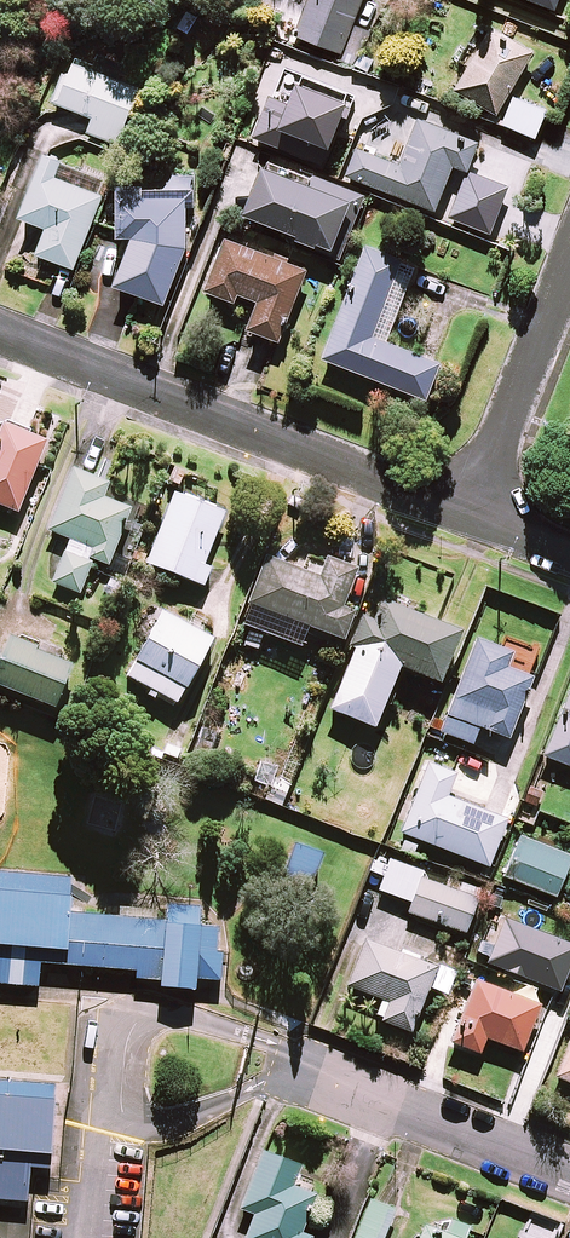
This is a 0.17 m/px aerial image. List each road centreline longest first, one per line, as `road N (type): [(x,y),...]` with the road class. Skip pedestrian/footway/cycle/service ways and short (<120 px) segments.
road 1 (residential): [(0,330),(471,513)]
road 2 (residential): [(299,1070),(180,1127),(151,1129),(100,1108),(104,1041),(138,1019),(217,1021),(289,1056)]
road 3 (residential): [(299,1070),(569,1174)]
road 4 (residential): [(471,513),(569,260)]

